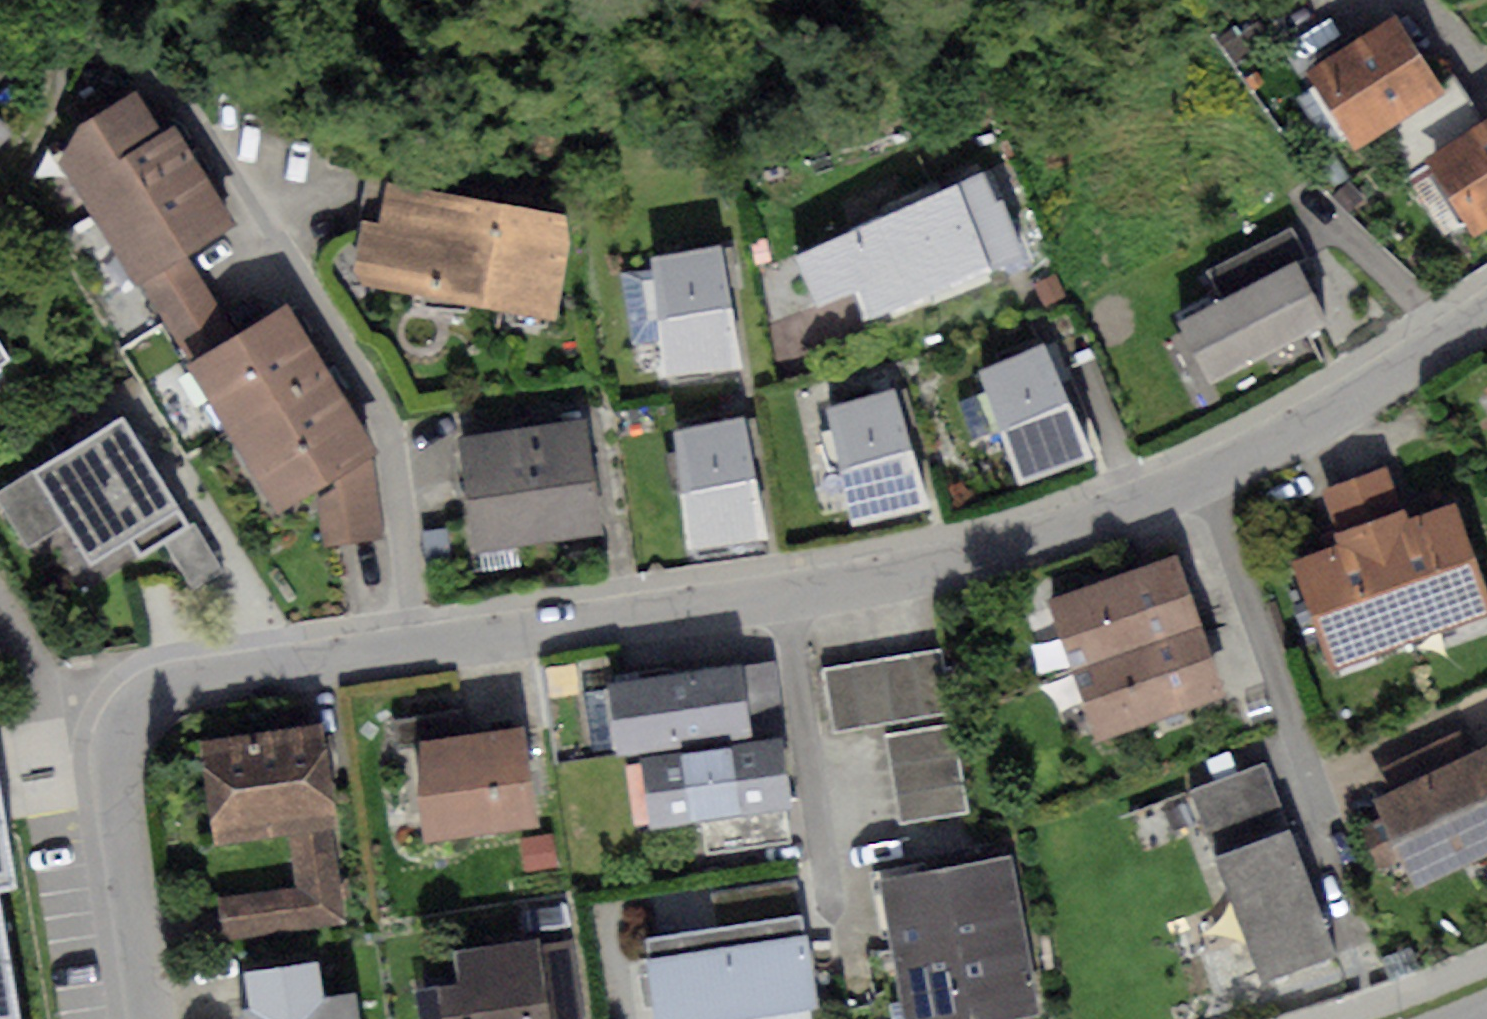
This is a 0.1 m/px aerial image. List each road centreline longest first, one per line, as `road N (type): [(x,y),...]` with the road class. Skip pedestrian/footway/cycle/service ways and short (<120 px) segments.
road 1 (residential): [(148,1018),(119,749),(122,722),(149,688),(946,569),(1202,481),(1486,310)]

